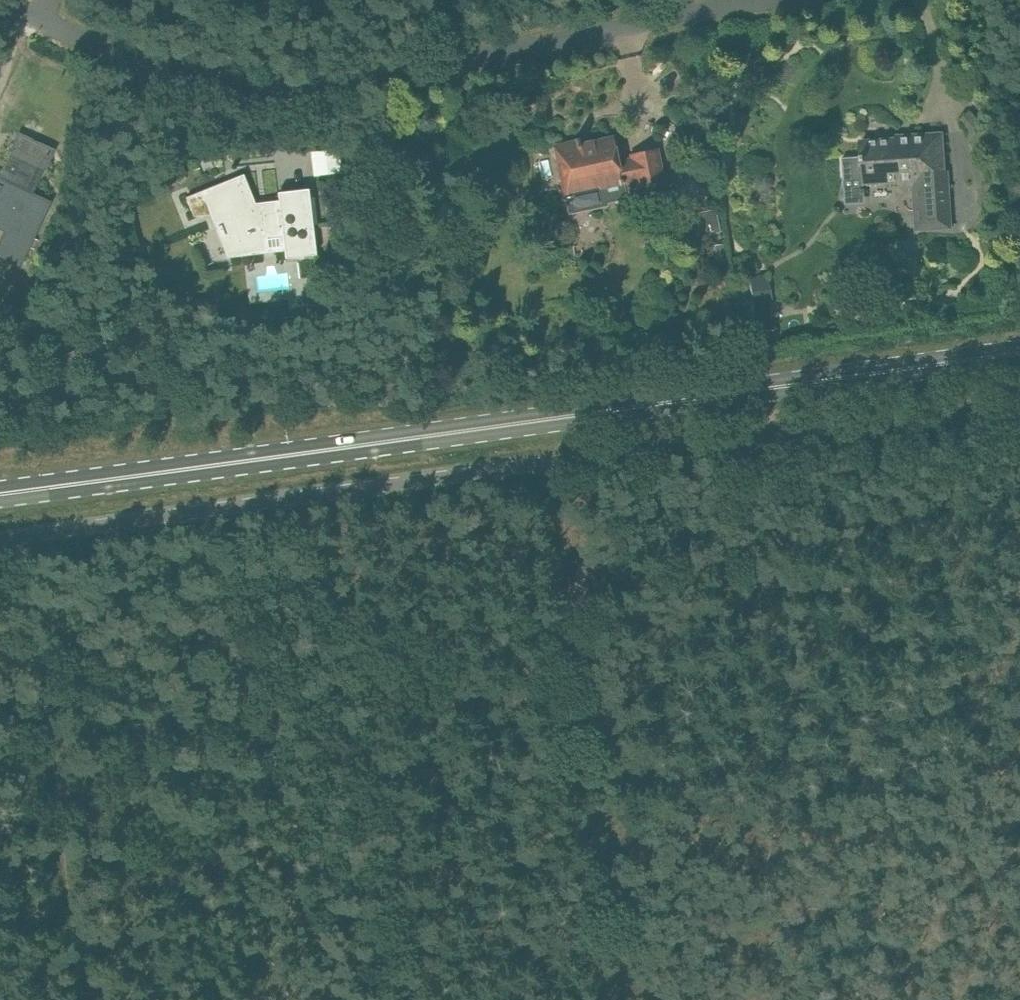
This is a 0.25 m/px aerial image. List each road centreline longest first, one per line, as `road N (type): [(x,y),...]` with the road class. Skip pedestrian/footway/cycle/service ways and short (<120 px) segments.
road 1 (primary): [(0,492),(1019,347)]
road 2 (unclassified): [(0,538),(547,461),(1019,413)]
road 3 (unclassified): [(48,15),(206,81),(330,71),(717,0)]

